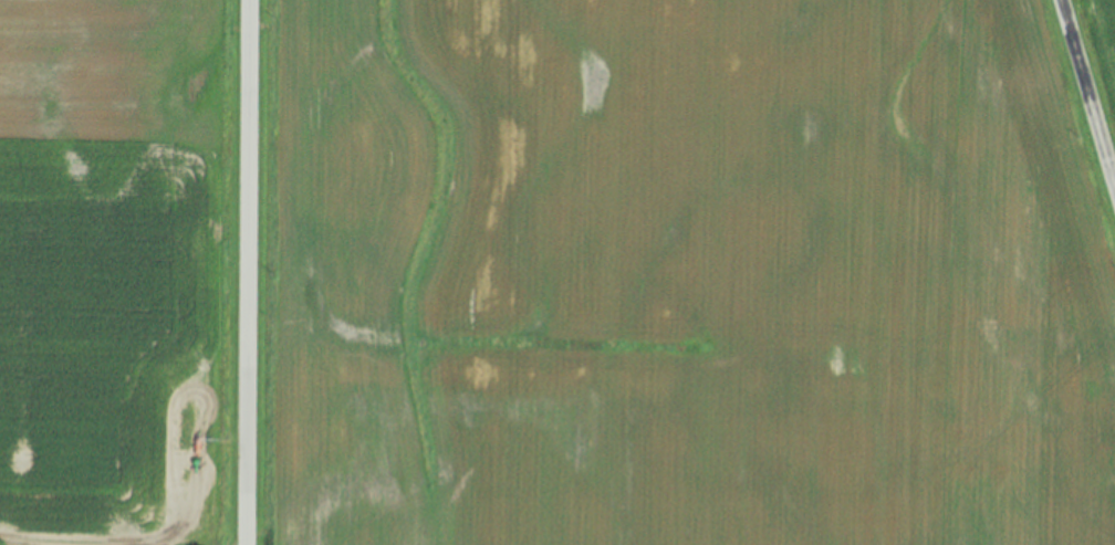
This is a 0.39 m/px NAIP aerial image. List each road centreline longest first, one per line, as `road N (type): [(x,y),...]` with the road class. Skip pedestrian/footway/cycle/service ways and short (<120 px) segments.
road 1 (residential): [(245,544),(248,0)]
road 2 (residential): [(1114,181),(1063,0)]

